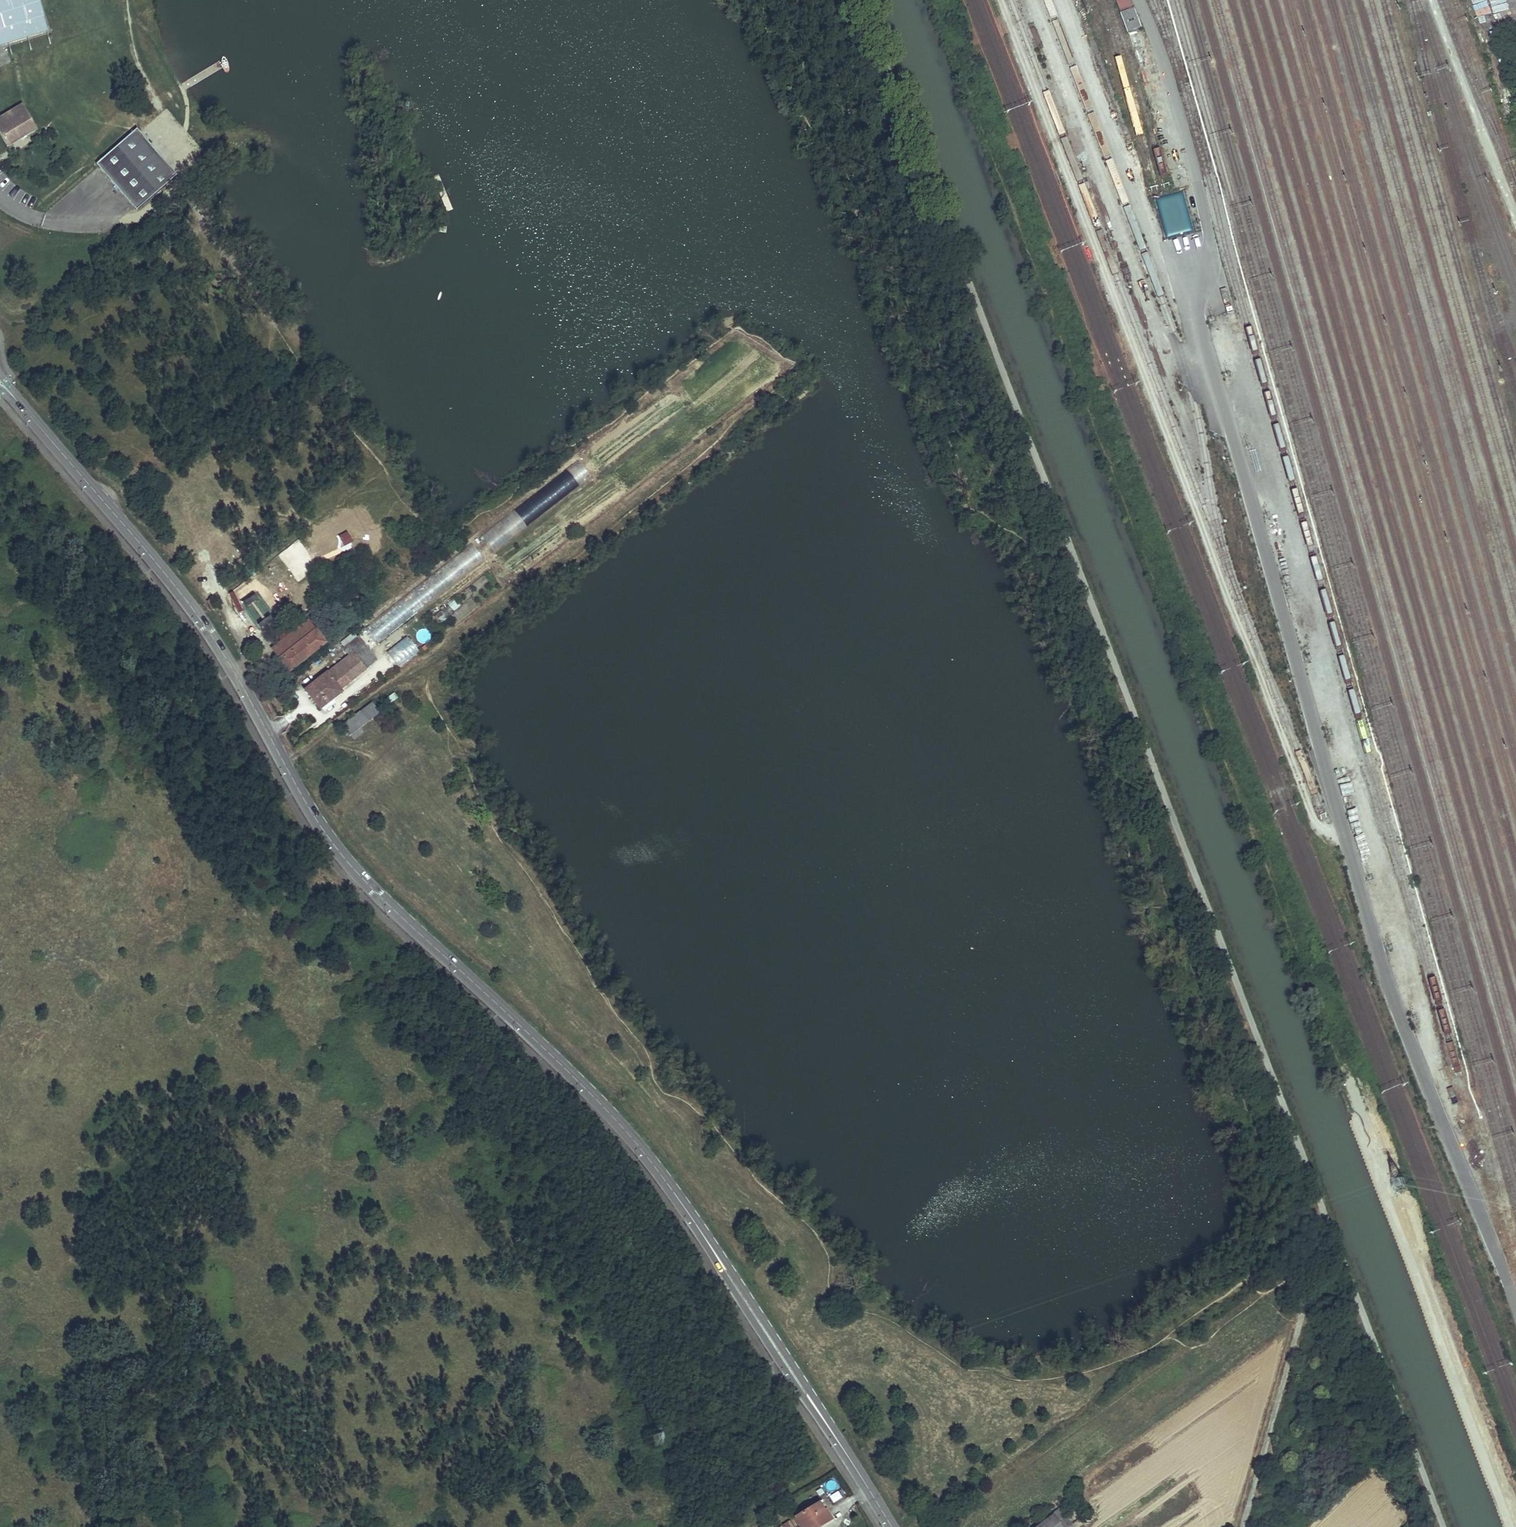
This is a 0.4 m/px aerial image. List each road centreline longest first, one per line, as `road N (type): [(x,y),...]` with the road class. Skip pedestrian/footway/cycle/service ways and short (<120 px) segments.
road 1 (track): [(1515,1502),(938,0)]
road 2 (tertiary): [(892,1526),(649,1159),(347,861),(208,630),(6,388)]

